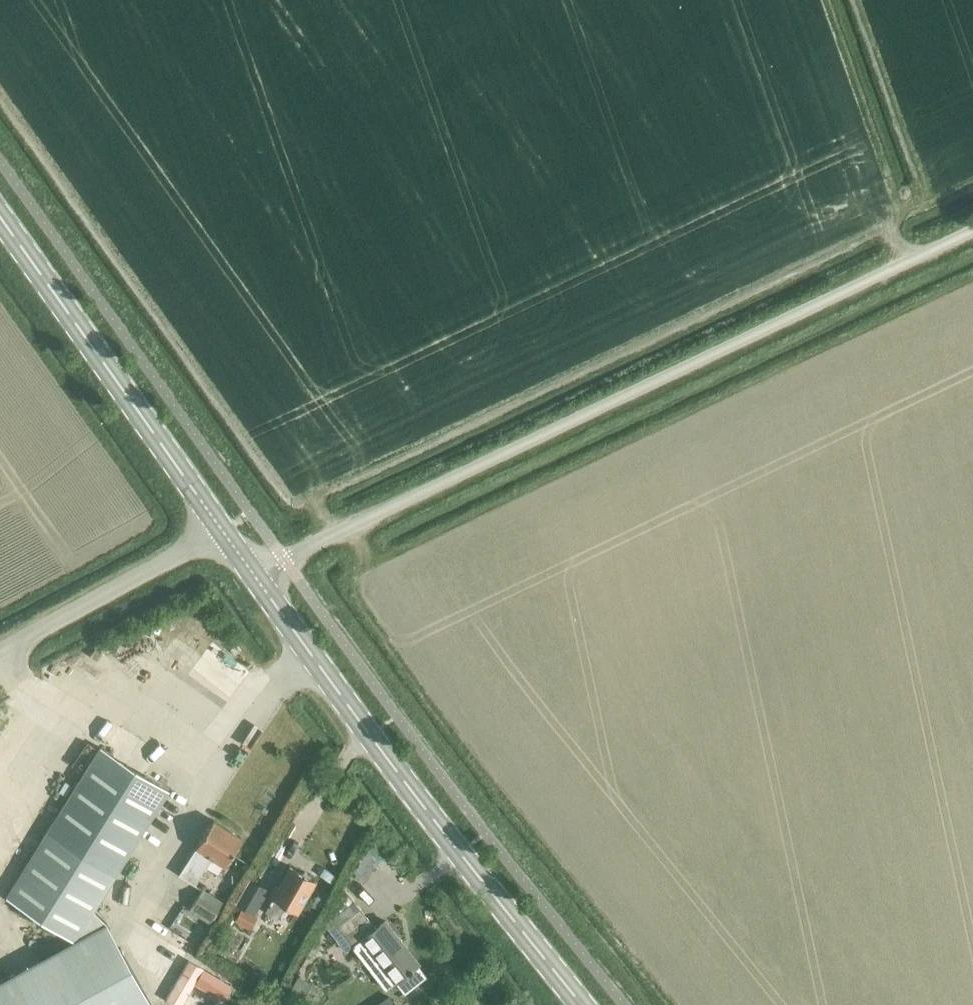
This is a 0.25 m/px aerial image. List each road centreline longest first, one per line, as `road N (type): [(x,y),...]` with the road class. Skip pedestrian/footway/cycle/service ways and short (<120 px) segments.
road 1 (unclassified): [(259,579),(284,559),(972,228)]
road 2 (secondary): [(590,1004),(259,579)]
road 3 (secondary): [(222,528),(0,221)]
road 4 (unclassified): [(0,650),(222,528)]

